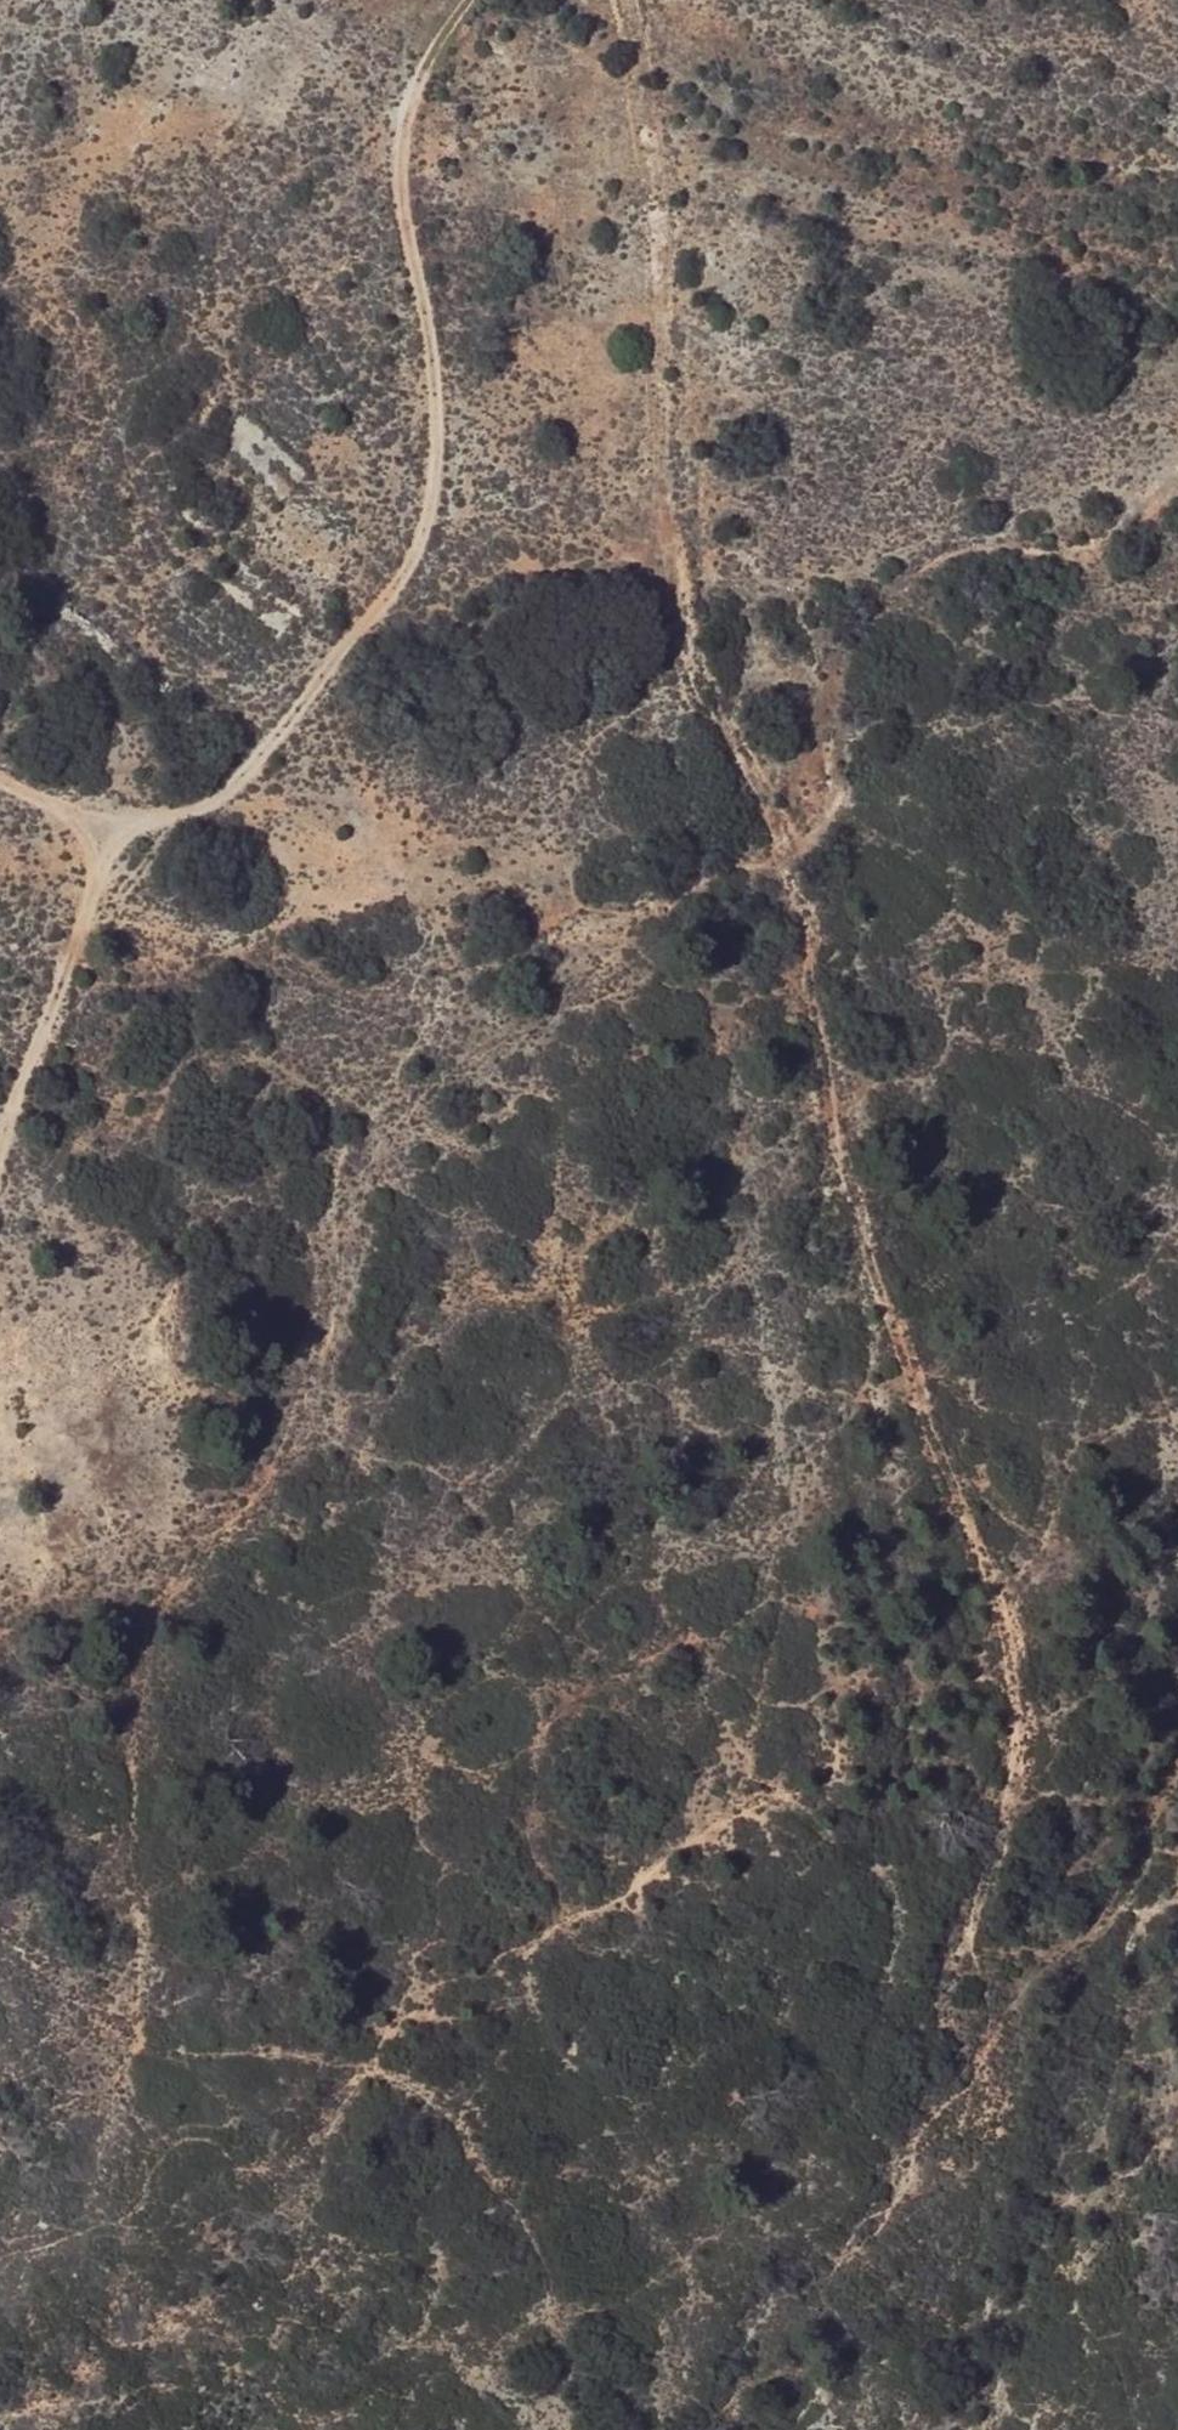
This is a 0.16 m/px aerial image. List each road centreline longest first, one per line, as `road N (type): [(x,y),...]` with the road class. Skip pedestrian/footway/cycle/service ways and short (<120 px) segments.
road 1 (track): [(470,0),(411,74),(393,175),(415,268),(427,553),(235,783),(186,813),(127,819),(0,767)]
road 2 (track): [(0,1170),(127,819)]

